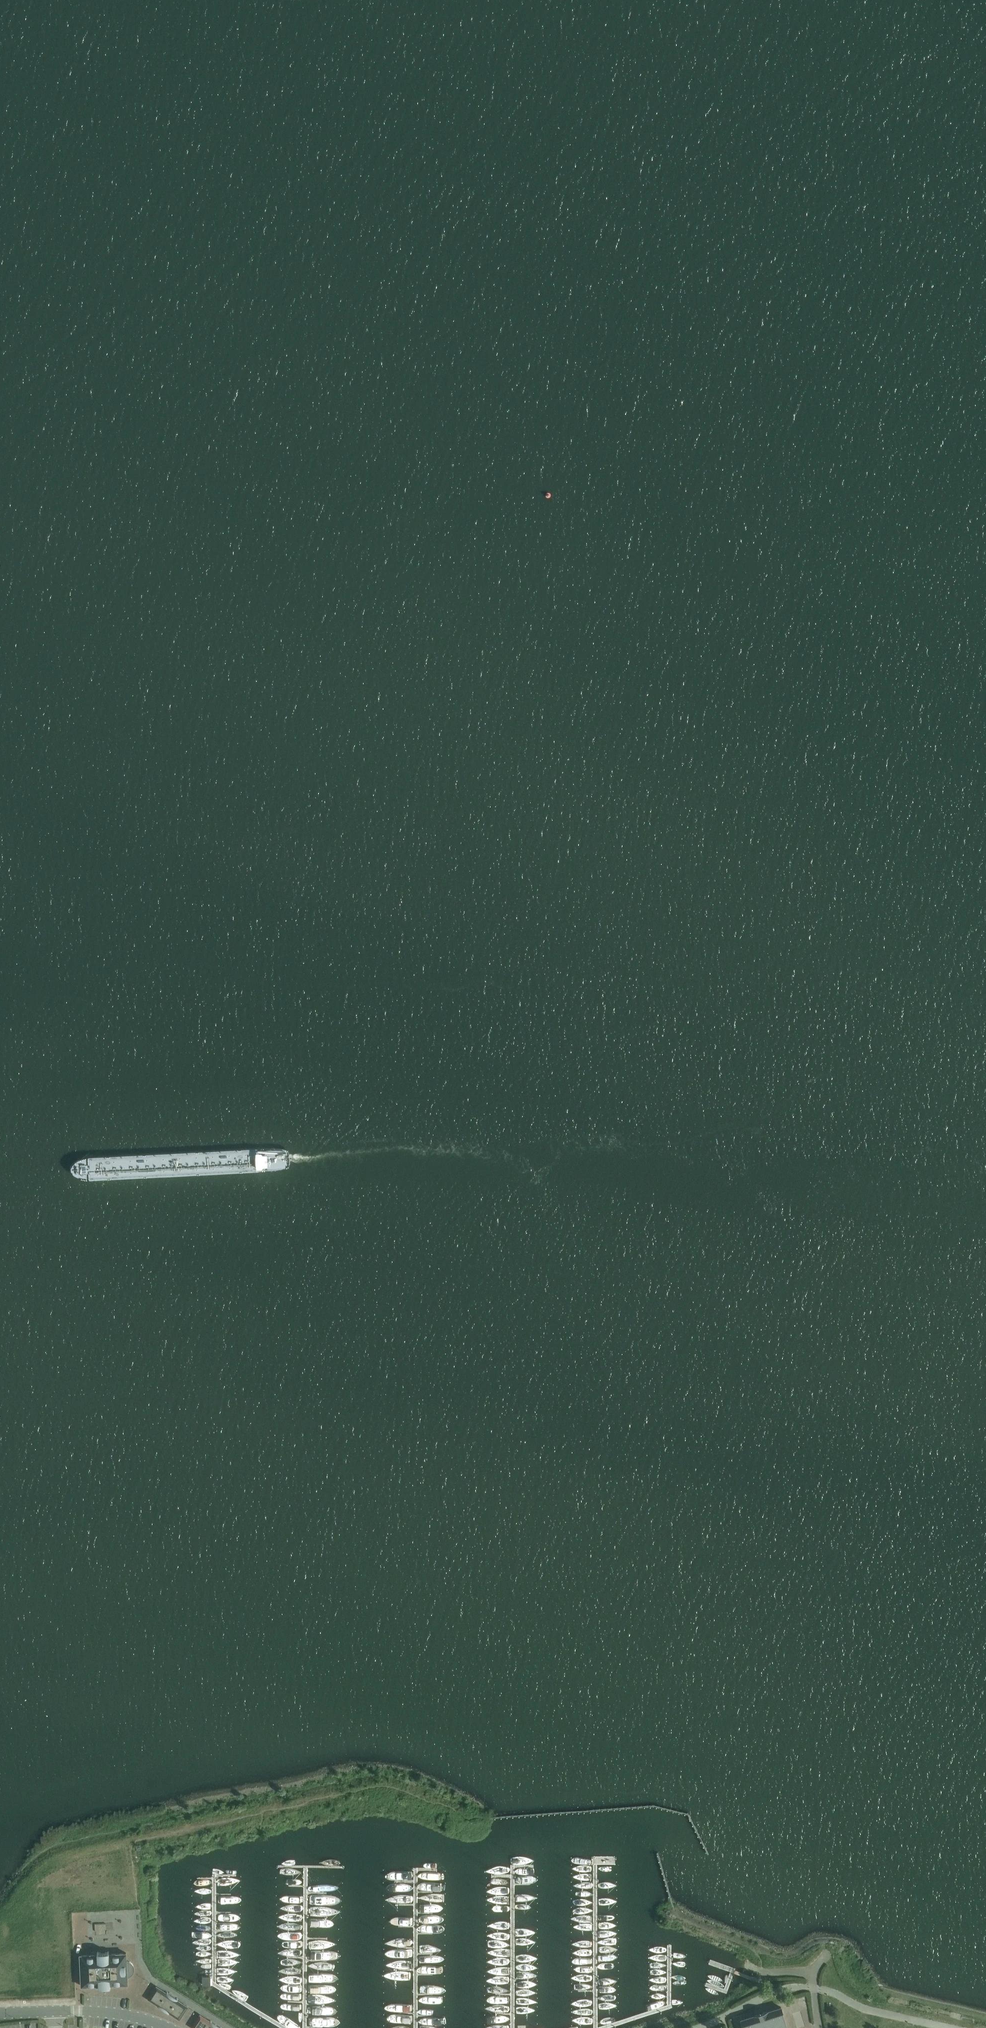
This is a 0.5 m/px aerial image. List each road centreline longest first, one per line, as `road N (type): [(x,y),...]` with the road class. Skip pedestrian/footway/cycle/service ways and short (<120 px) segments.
road 1 (tertiary): [(170,2027),(95,2011),(0,2015)]

